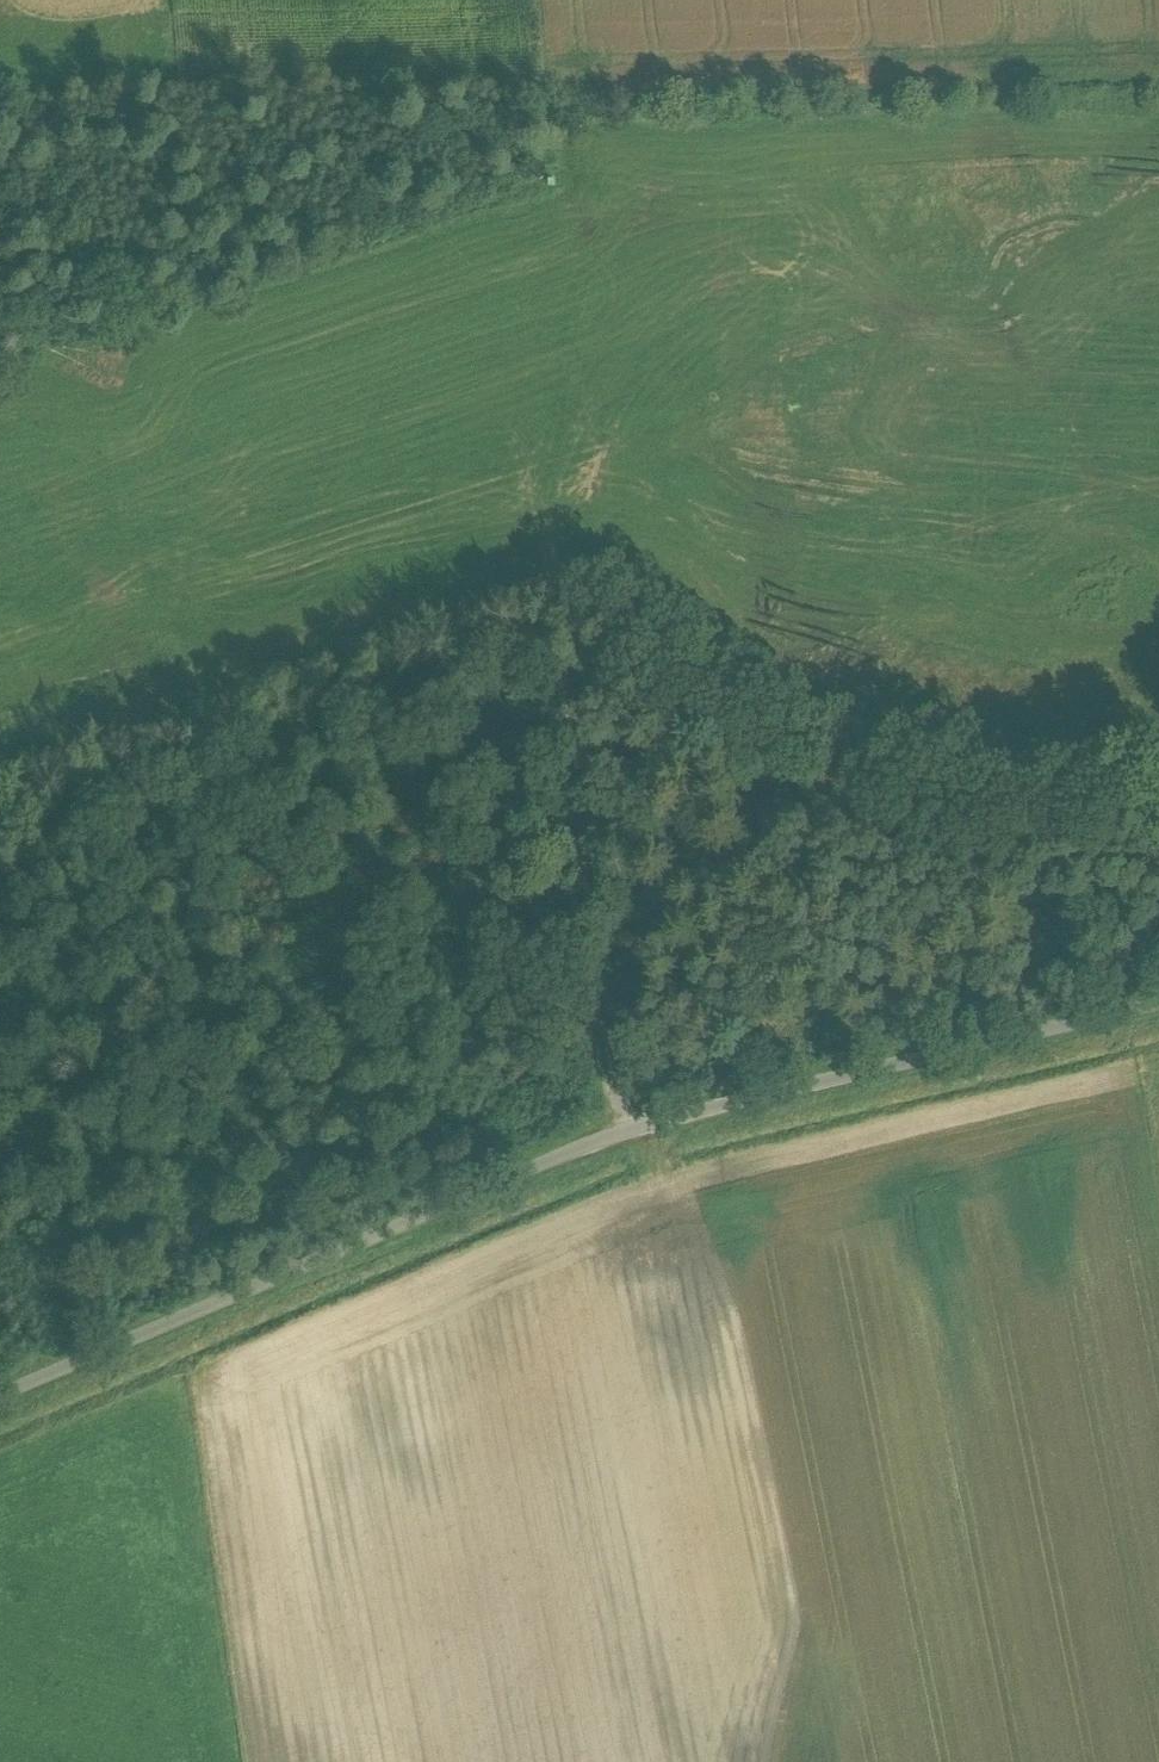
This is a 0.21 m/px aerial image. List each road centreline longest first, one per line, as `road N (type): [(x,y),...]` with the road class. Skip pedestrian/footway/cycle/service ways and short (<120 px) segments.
road 1 (unclassified): [(0,1395),(631,1129),(1158,1007)]
road 2 (track): [(631,1129),(589,981),(573,633),(516,643),(0,823)]

